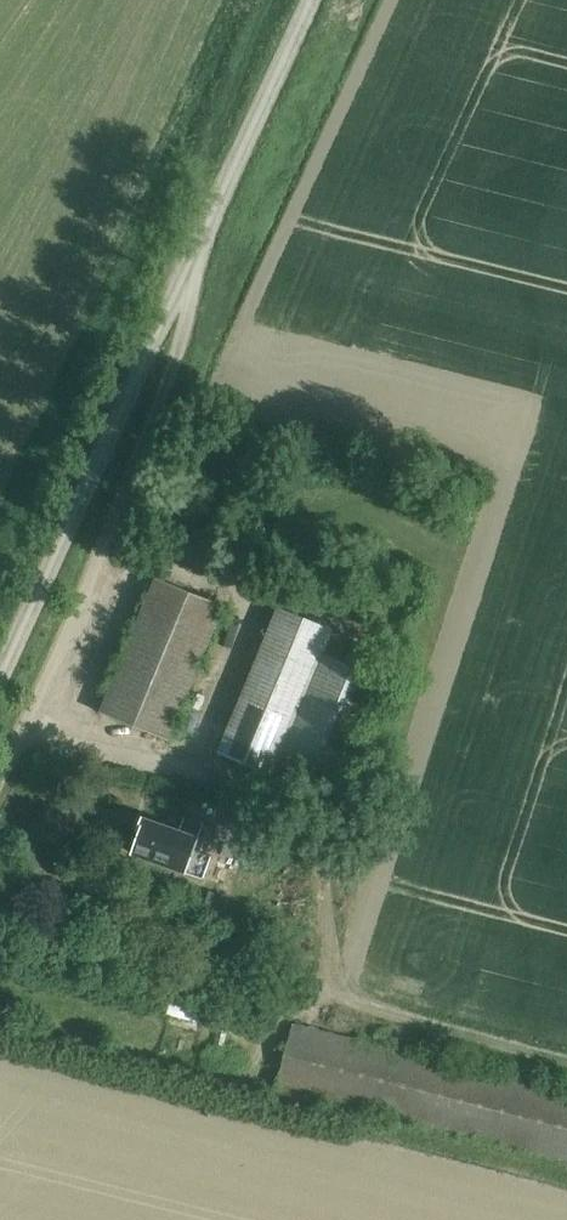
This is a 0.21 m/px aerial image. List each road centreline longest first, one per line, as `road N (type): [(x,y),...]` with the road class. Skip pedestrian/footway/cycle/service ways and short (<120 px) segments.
road 1 (unclassified): [(0,779),(168,388),(190,307),(191,260)]
road 2 (unclassified): [(0,678),(191,260)]
road 3 (unclassified): [(191,260),(310,0)]

